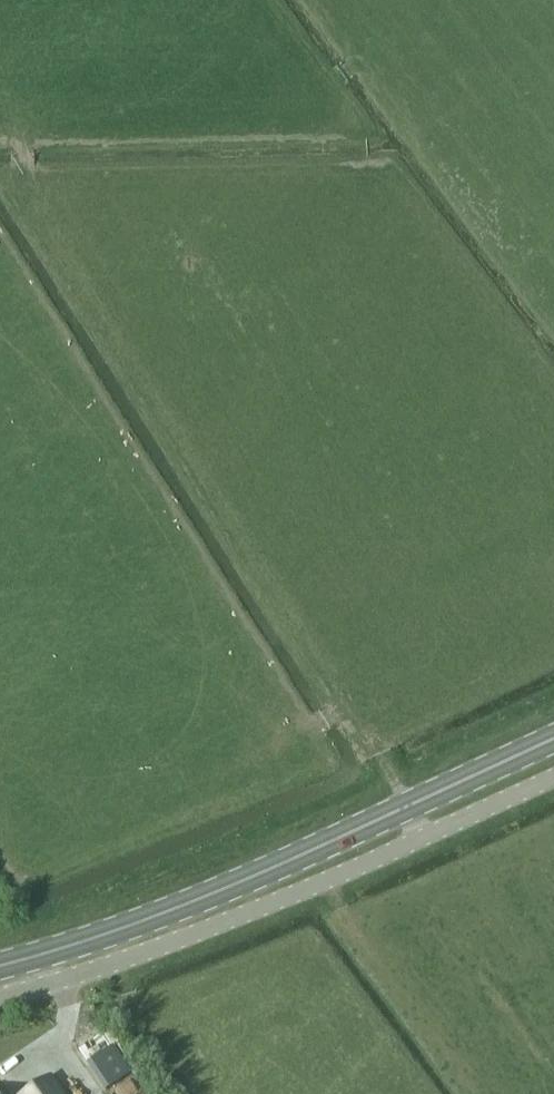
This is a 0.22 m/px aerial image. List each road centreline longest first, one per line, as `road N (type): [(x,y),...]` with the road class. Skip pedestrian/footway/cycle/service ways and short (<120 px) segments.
road 1 (primary): [(0,965),(183,904),(553,737)]
road 2 (unclassified): [(0,996),(274,901),(553,776)]

